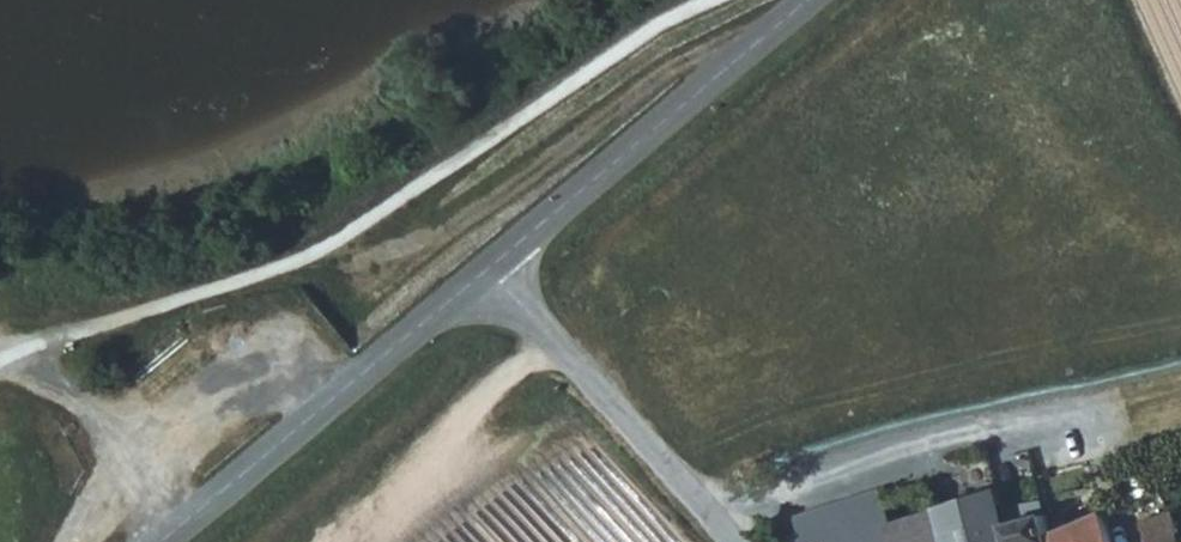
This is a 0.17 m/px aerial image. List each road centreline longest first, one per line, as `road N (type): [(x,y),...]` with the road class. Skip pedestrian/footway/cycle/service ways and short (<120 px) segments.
road 1 (secondary): [(807,0),(490,267)]
road 2 (secondary): [(490,267),(188,521)]
road 3 (unclassified): [(736,541),(490,267)]
road 4 (unclassified): [(0,370),(63,390),(138,455),(188,521)]

